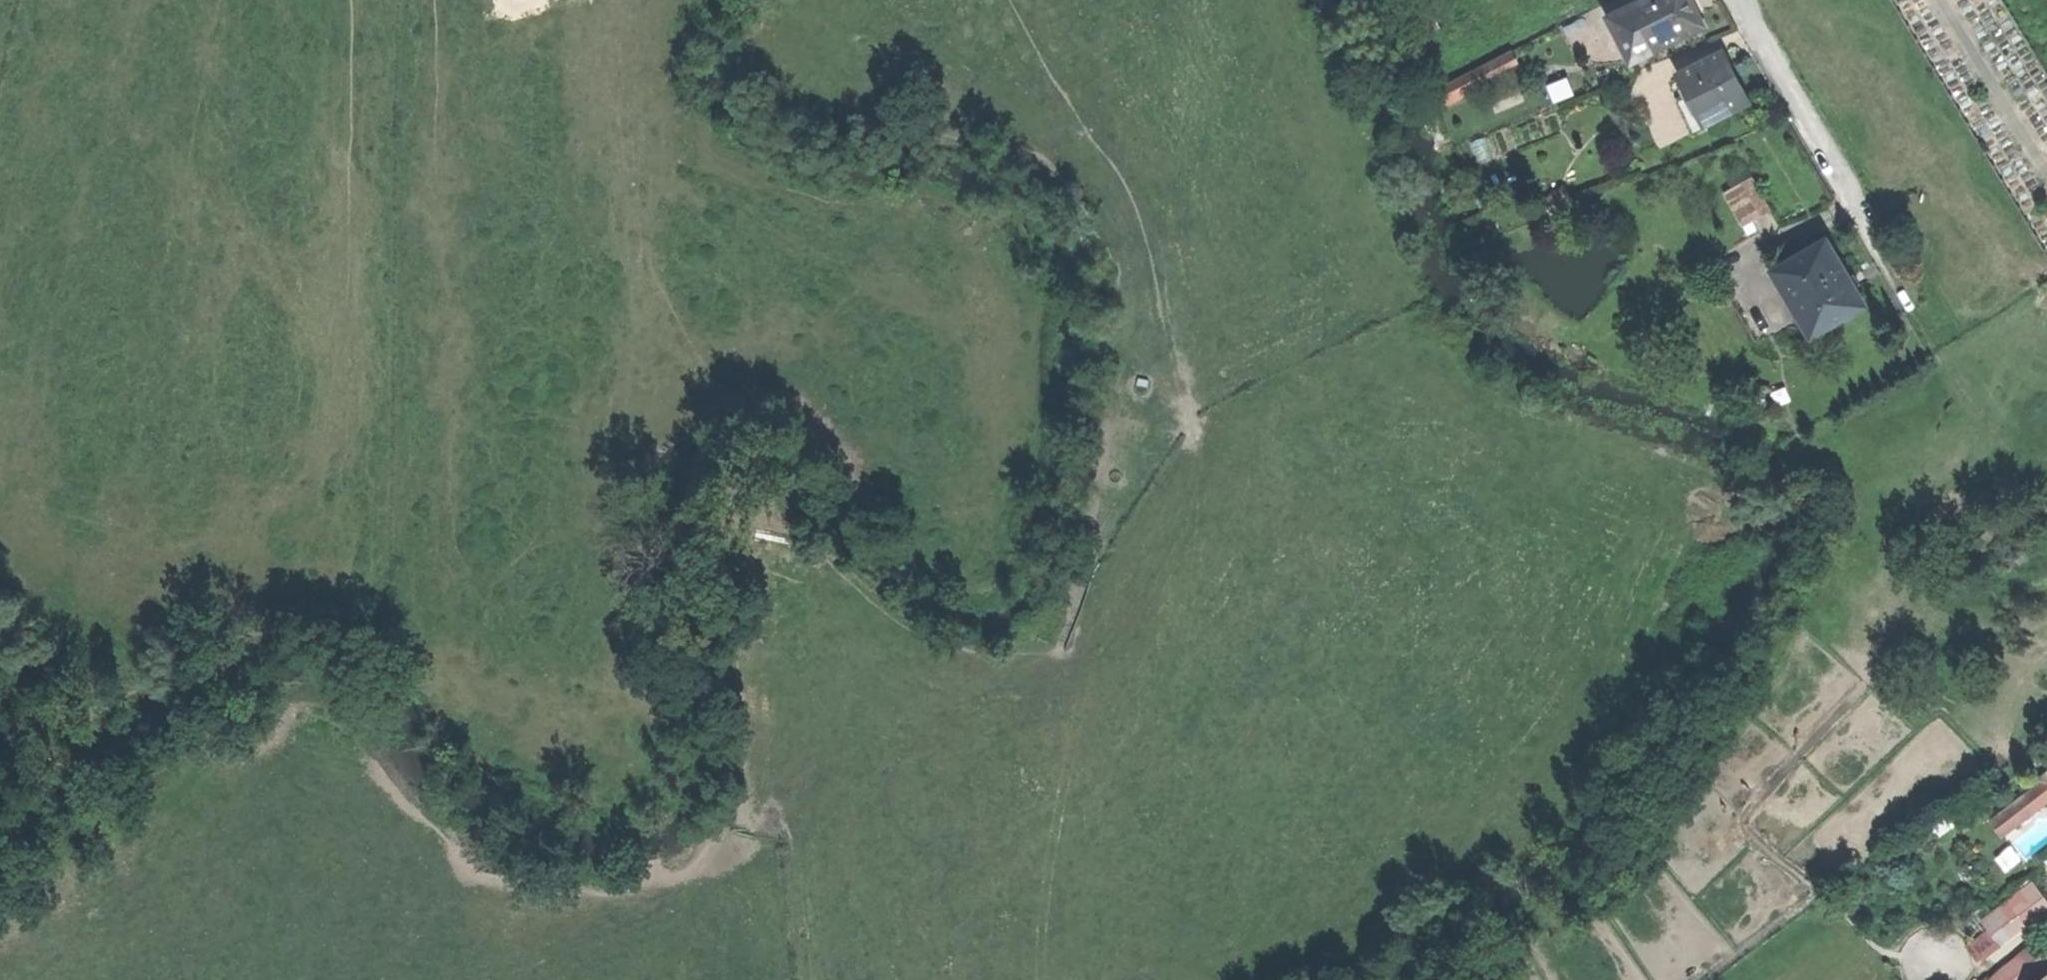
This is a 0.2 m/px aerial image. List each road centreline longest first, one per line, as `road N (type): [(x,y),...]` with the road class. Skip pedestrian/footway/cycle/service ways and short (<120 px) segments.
road 1 (residential): [(1738,0),(1858,202)]

